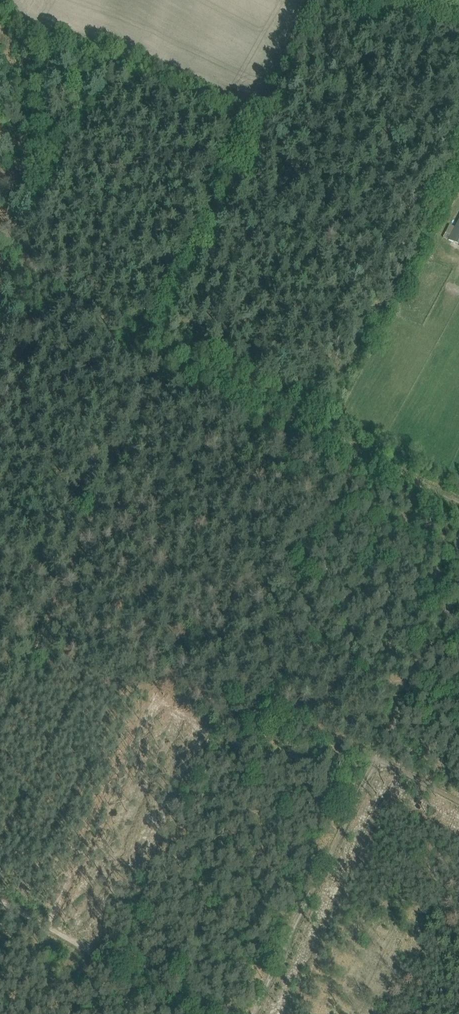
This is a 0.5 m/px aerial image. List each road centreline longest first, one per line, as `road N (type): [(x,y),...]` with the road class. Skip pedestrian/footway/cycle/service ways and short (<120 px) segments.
road 1 (track): [(250,1013),(458,580)]
road 2 (track): [(293,416),(458,499)]

